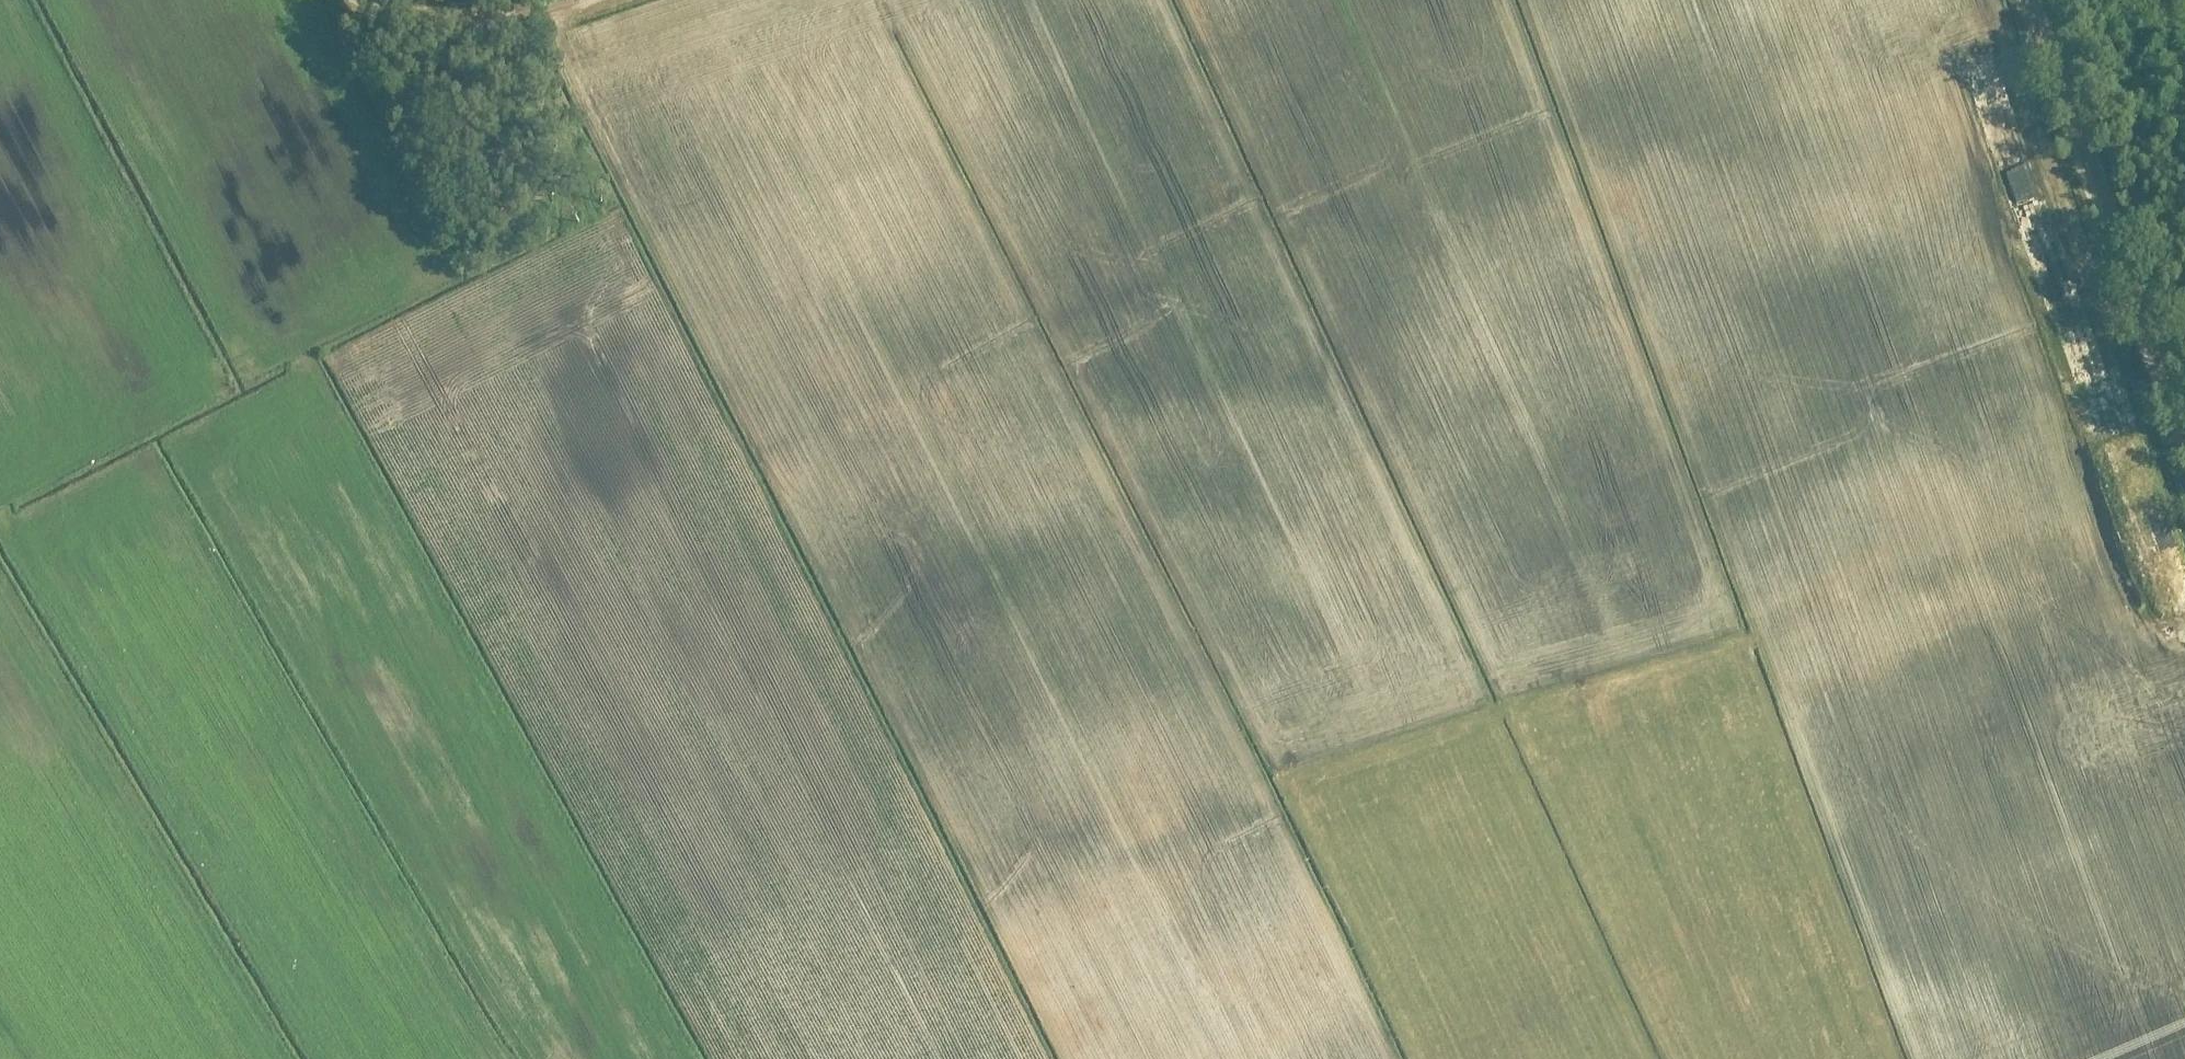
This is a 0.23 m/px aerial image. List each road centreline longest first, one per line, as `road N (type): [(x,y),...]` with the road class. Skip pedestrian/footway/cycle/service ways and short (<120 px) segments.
road 1 (track): [(2184,441),(2024,0)]
road 2 (track): [(588,0),(532,18),(475,21),(431,18),(369,0)]

